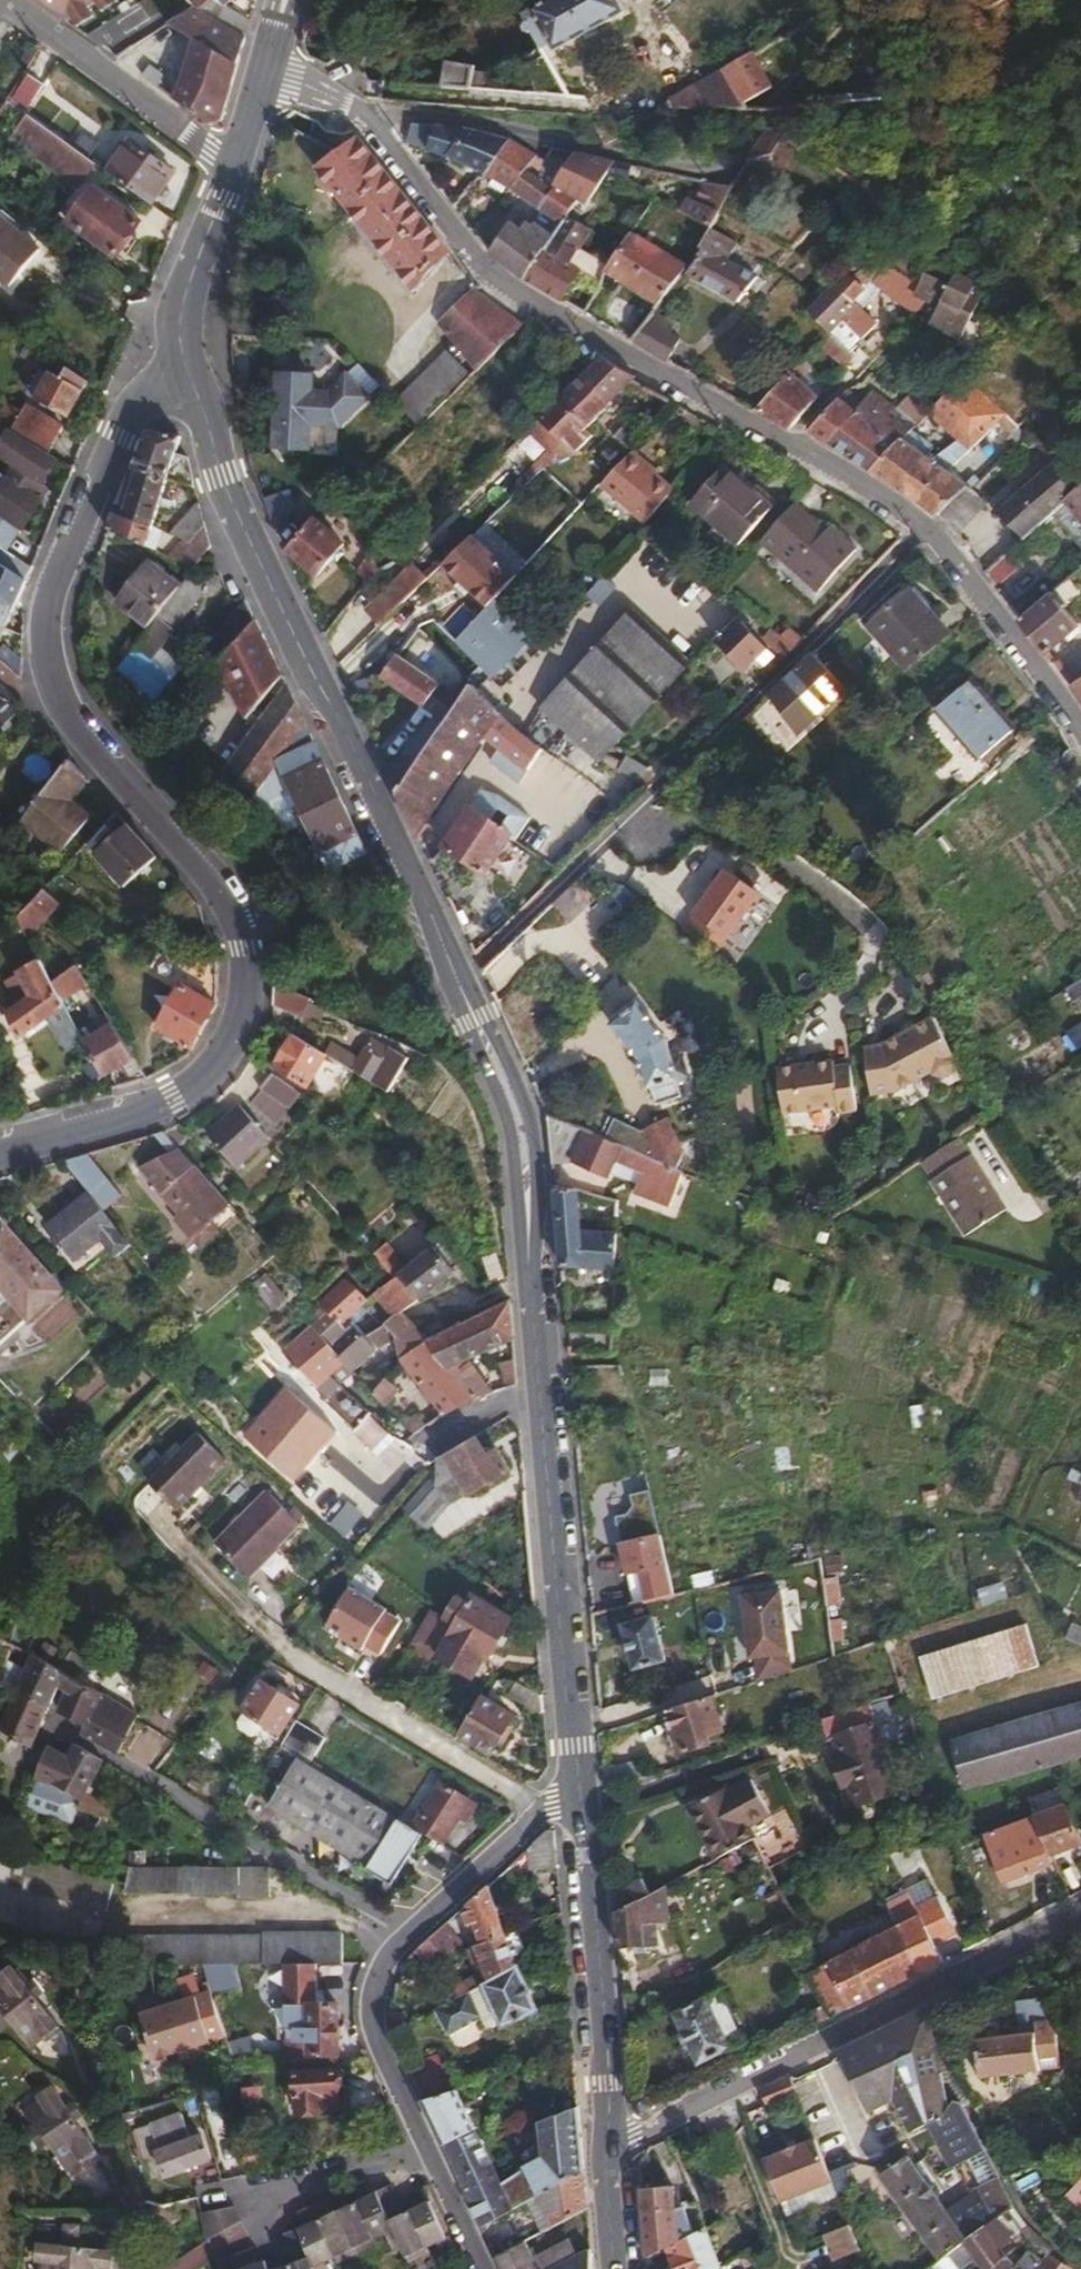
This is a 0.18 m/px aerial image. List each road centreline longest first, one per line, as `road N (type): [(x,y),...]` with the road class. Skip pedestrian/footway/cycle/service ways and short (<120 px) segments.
road 1 (residential): [(193,381),(155,394),(119,436),(46,615),(42,644),(62,705),(232,905),(244,944),(238,1033),(210,1072),(176,1098),(0,1151)]
road 2 (residential): [(930,526),(489,276),(357,103)]
road 3 (unclassified): [(930,526),(456,982)]
road 4 (secondary): [(193,381),(242,527),(381,806),(456,982)]
road 5 (unclassified): [(580,1789),(415,1929),(383,1976),(374,2025),(487,2268)]
road 6 (secondary): [(527,1236),(580,1789)]
road 7 (residential): [(607,2148),(1080,1912)]
road 8 (unclassified): [(741,157),(716,172),(486,120),(357,103)]
road 9 (secondary): [(580,1789),(609,2083),(607,2148)]
road 10 (residential): [(235,165),(16,0)]
road 11 (residential): [(1080,735),(930,526)]
road 12 (secondary): [(527,1236),(532,1126),(493,1040),(471,1016)]
road 13 (secondary): [(471,1016),(511,1123),(527,1236)]
road 14 (secondary): [(235,165),(182,308),(178,332),(193,381)]
road 15 (secondary): [(607,2148),(615,2268)]

